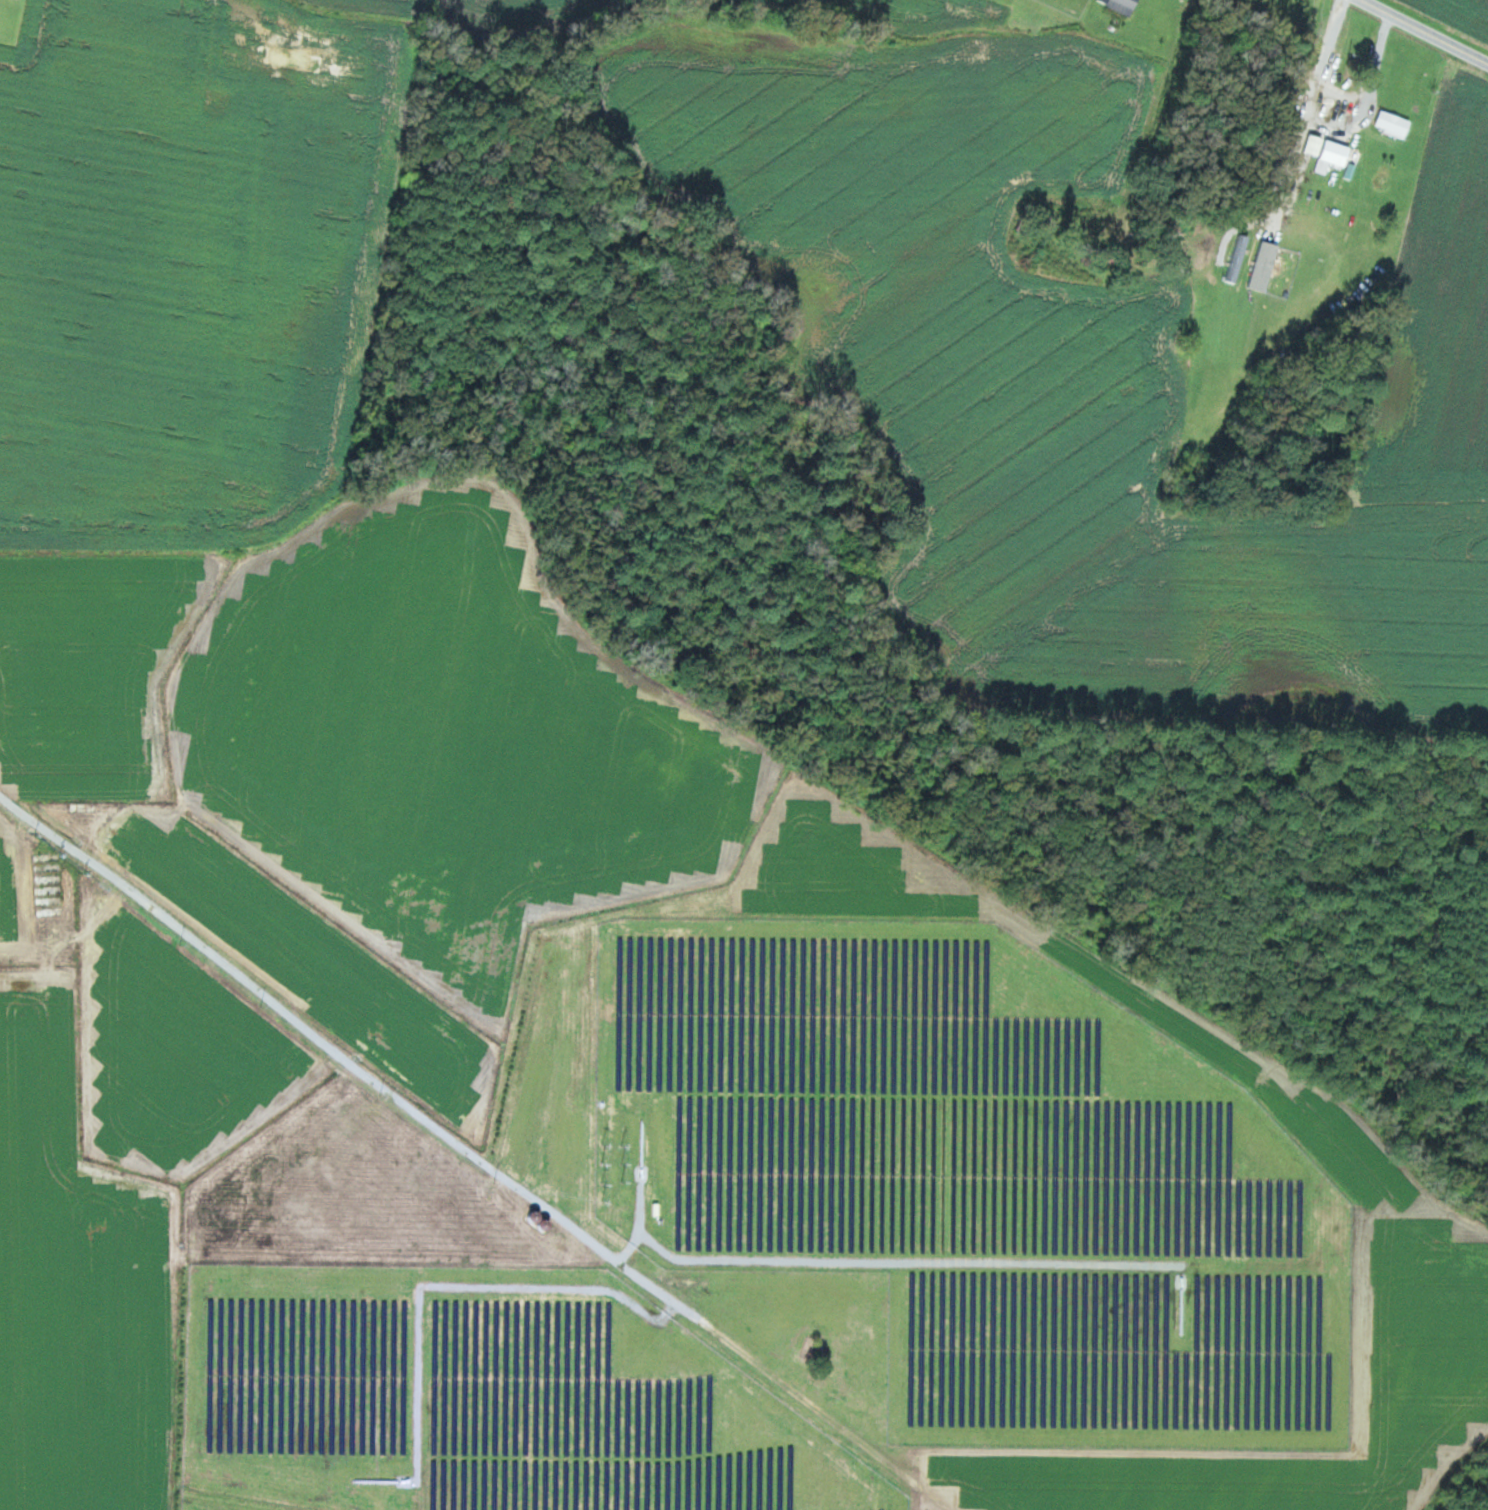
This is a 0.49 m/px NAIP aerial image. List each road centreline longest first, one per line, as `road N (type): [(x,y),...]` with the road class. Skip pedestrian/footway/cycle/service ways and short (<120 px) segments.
road 1 (residential): [(1487,63),(1365,0)]

